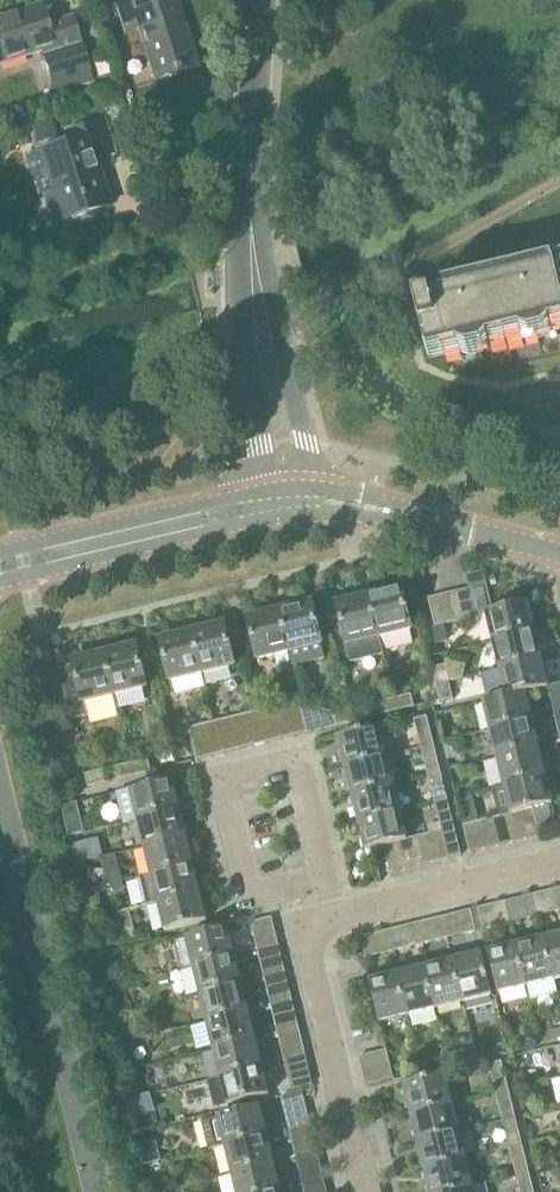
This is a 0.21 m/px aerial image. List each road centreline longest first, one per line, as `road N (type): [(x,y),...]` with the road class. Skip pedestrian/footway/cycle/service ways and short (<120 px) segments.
road 1 (unclassified): [(0,794),(97,1191)]
road 2 (residential): [(325,878),(296,758),(222,777),(249,896)]
road 3 (tertiary): [(0,582),(291,515)]
road 4 (residential): [(364,1191),(307,938),(311,927),(335,917)]
road 5 (tertiary): [(311,487),(251,199)]
road 6 (tertiary): [(251,199),(244,341),(271,490)]
road 7 (tertiary): [(271,490),(0,552)]
road 8 (residential): [(335,917),(559,863)]
road 9 (tertiary): [(262,0),(251,199)]
road 10 (tertiary): [(559,553),(418,517)]
road 11 (tertiary): [(291,515),(418,517)]

